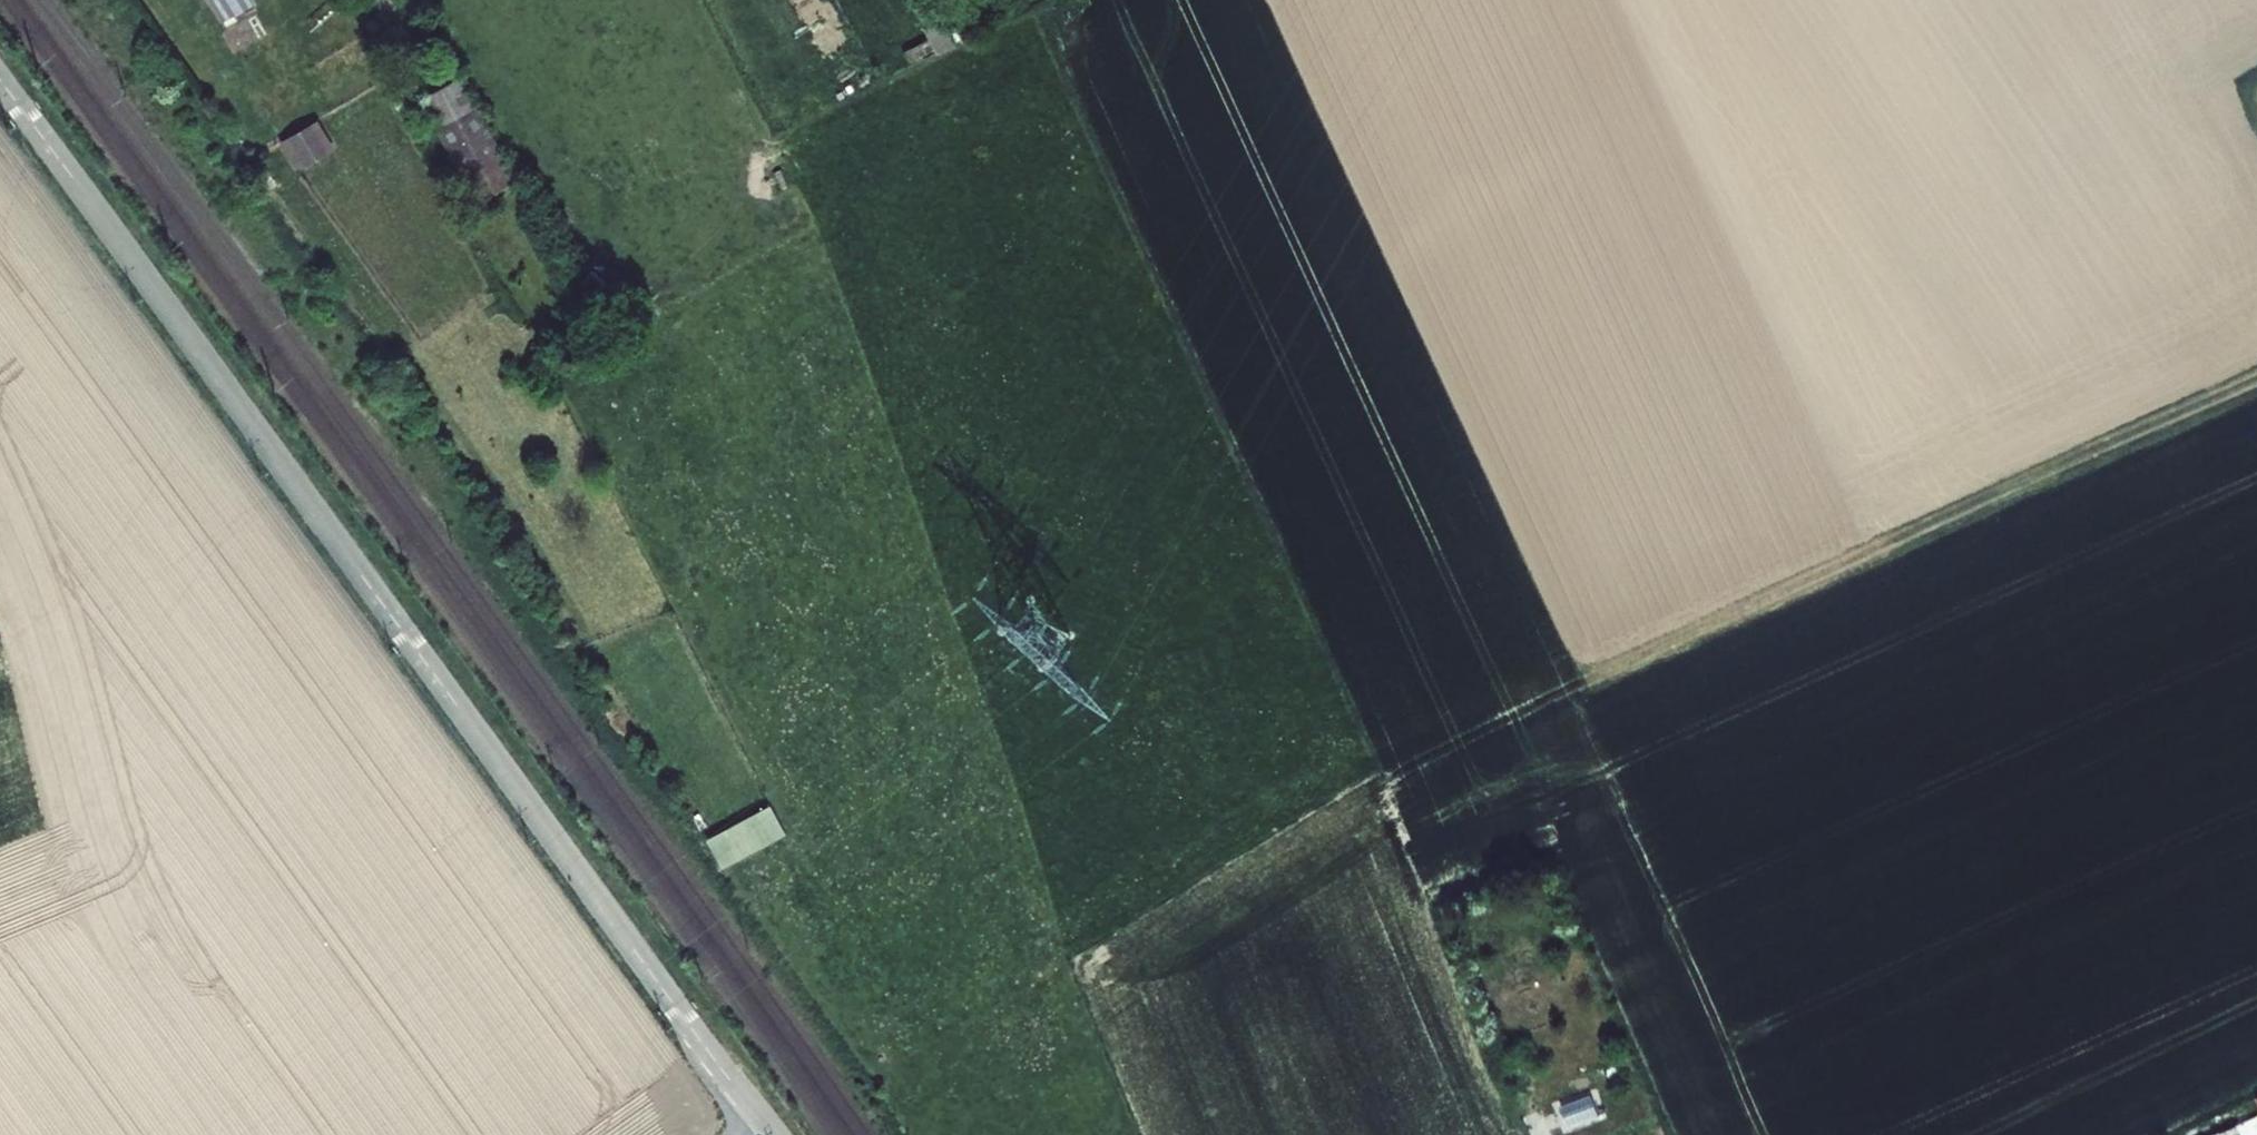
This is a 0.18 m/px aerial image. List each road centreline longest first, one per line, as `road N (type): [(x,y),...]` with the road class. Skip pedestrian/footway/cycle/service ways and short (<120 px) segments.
road 1 (residential): [(0,80),(673,1006),(779,1134)]
road 2 (track): [(2256,385),(1485,730)]

